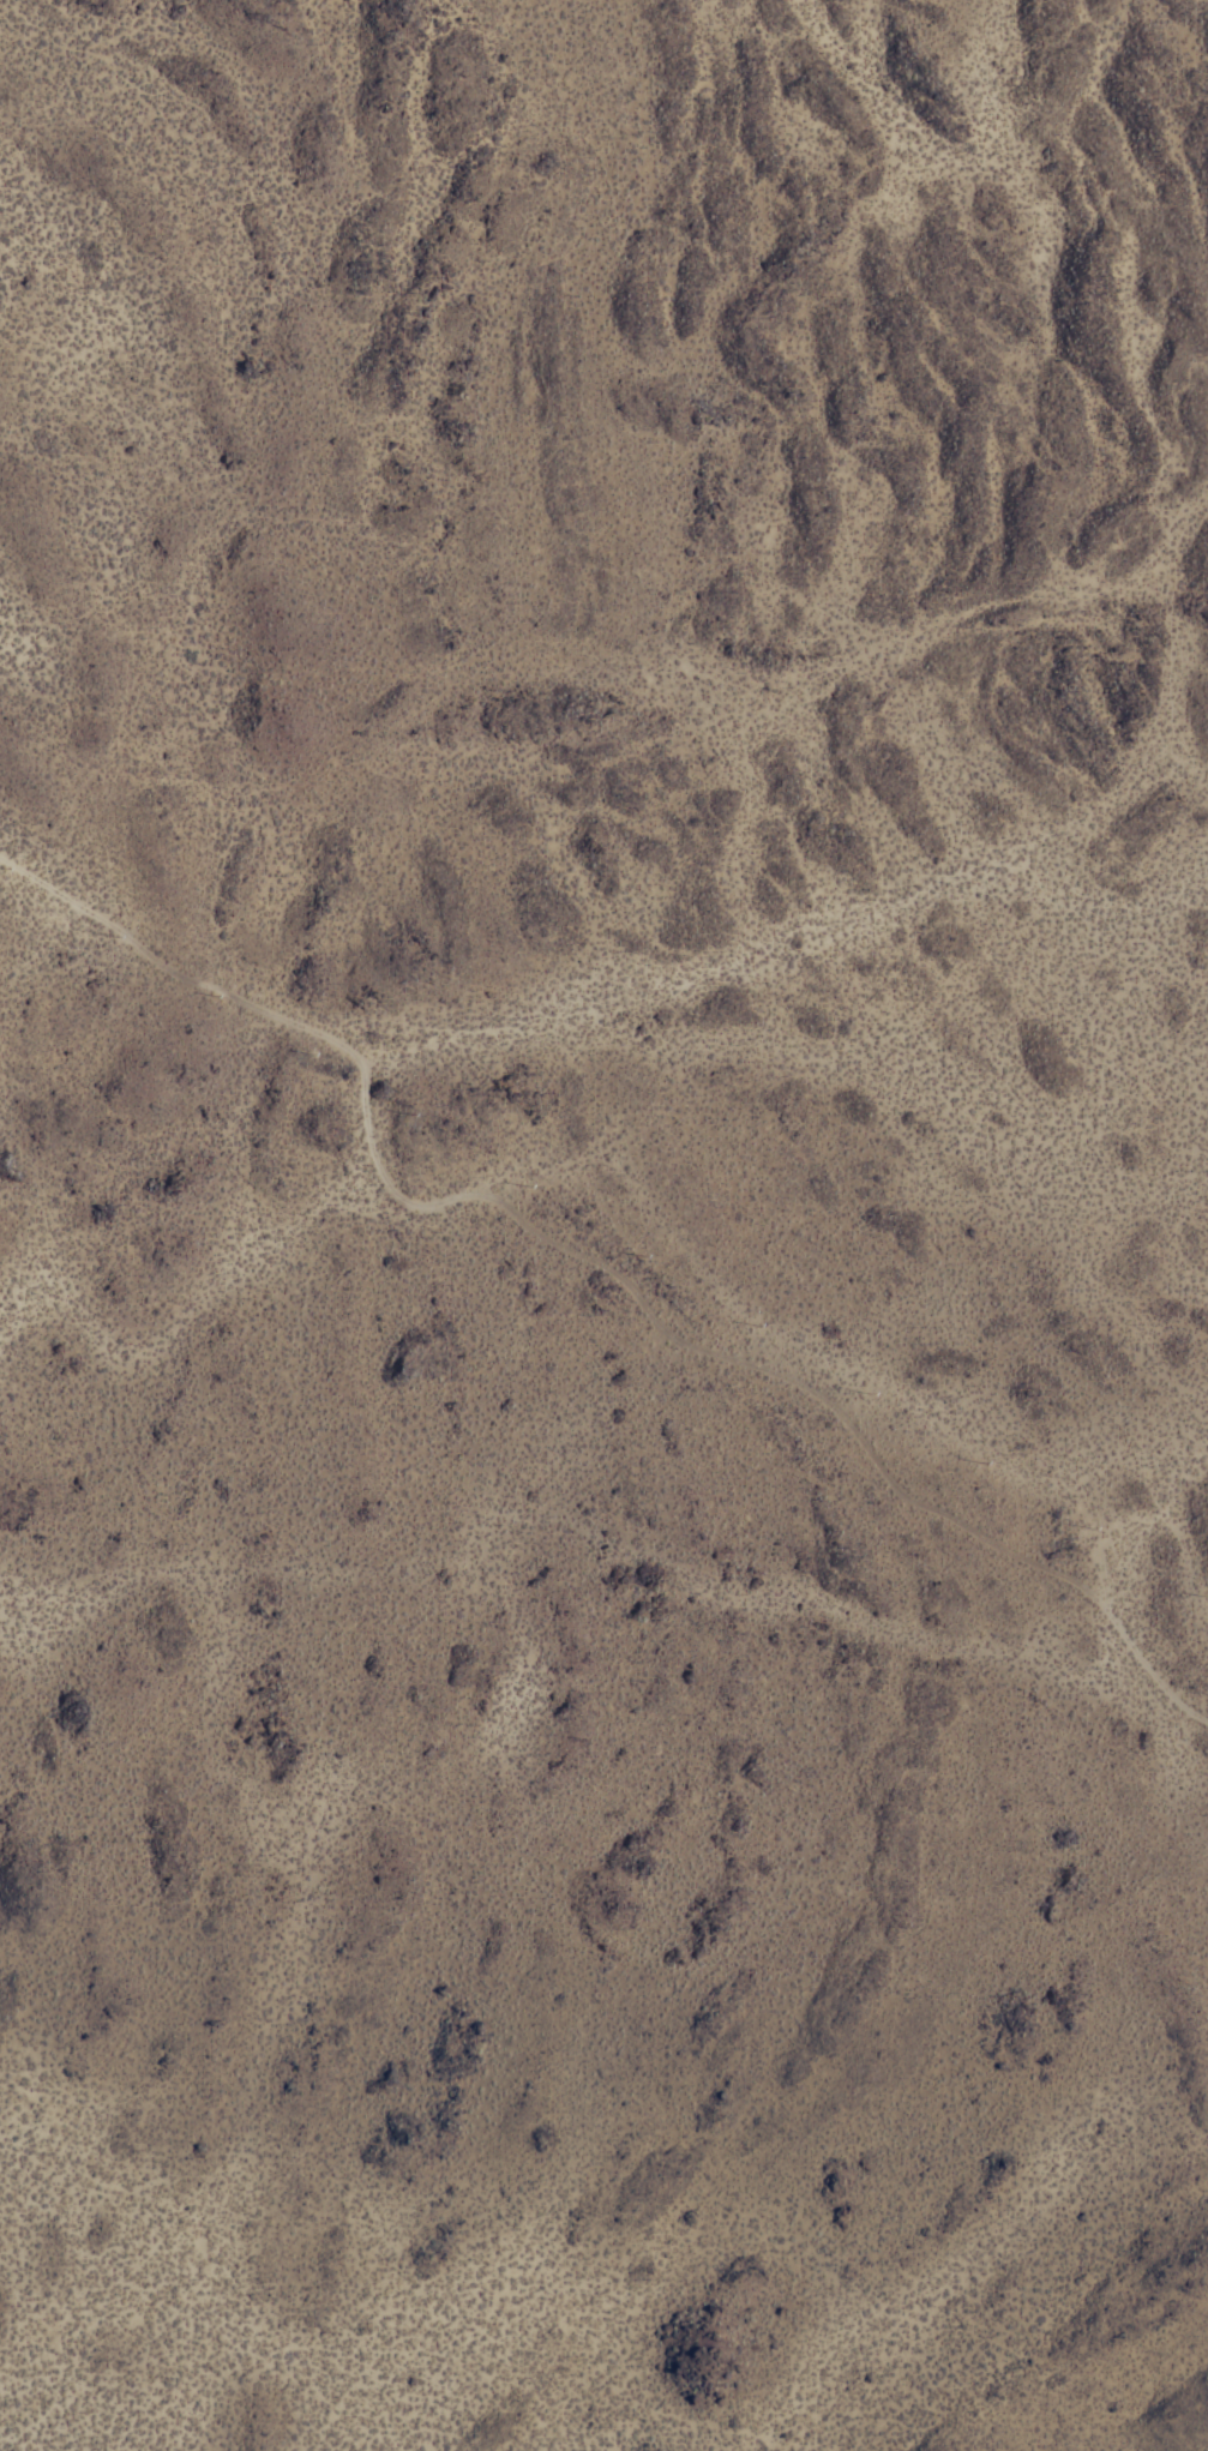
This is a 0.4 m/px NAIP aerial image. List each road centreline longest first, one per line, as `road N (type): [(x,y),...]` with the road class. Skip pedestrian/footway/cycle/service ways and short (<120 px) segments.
road 1 (track): [(0,855),(120,943),(366,1061),(384,1154),(434,1217),(476,1203),(671,1296),(793,1381),(1033,1573),(1129,1628),(1207,1699)]

